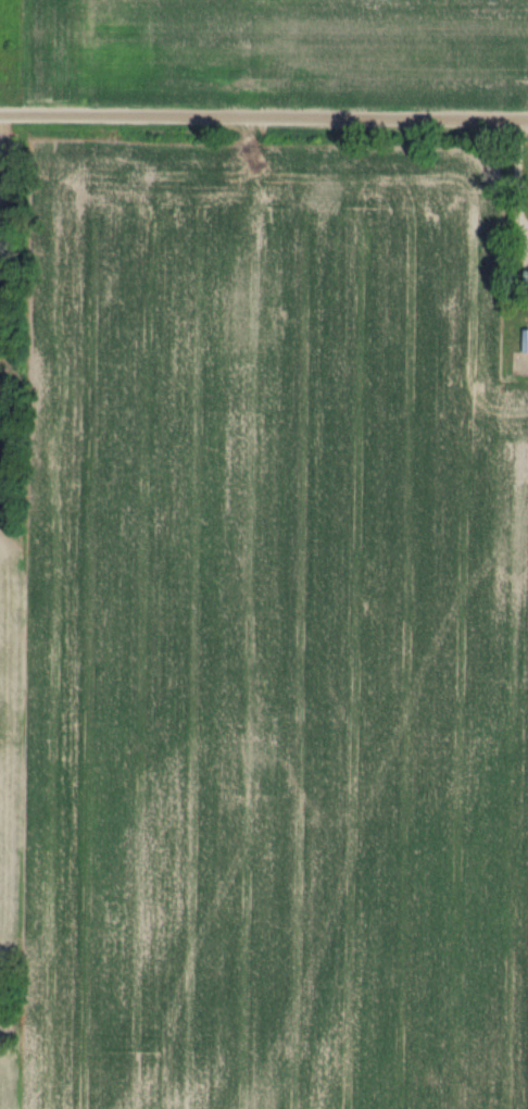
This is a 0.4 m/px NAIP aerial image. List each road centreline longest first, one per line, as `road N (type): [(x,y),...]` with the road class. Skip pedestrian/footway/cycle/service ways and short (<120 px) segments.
road 1 (residential): [(527,120),(0,114)]

